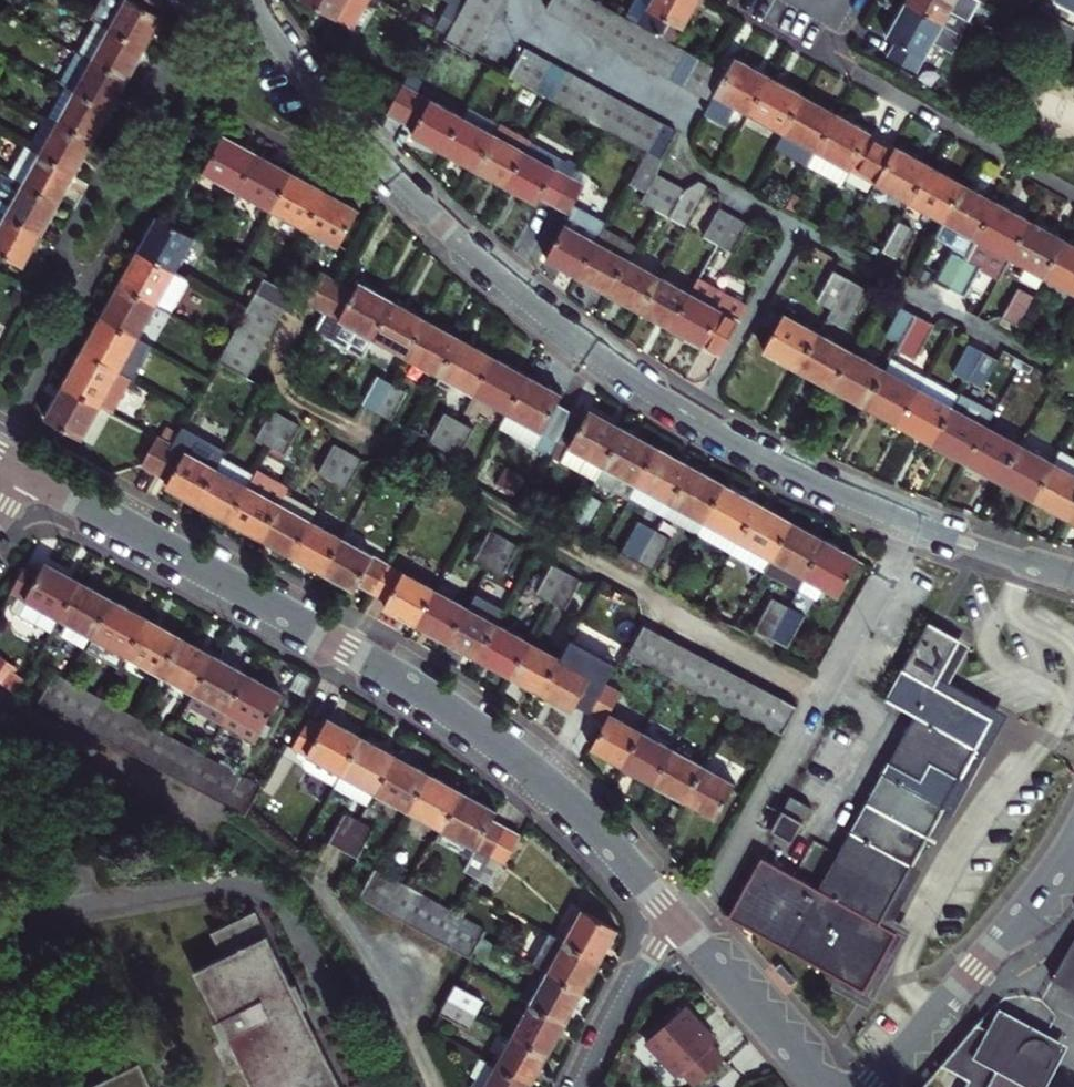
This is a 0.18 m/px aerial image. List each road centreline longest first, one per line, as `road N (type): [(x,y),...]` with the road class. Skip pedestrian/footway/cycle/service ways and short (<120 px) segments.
road 1 (residential): [(918,525),(694,420),(508,285),(349,132),(272,37),(256,0)]
road 2 (residential): [(680,919),(556,792),(470,725),(26,473)]
road 3 (residential): [(873,1086),(1073,845)]
road 4 (residential): [(0,696),(232,831)]
road 5 (residential): [(298,873),(356,932),(436,1086)]
road 6 (residential): [(824,1086),(680,919)]
road 7 (residential): [(680,919),(637,973),(581,1086)]
road 8 (residential): [(918,525),(1073,576)]

